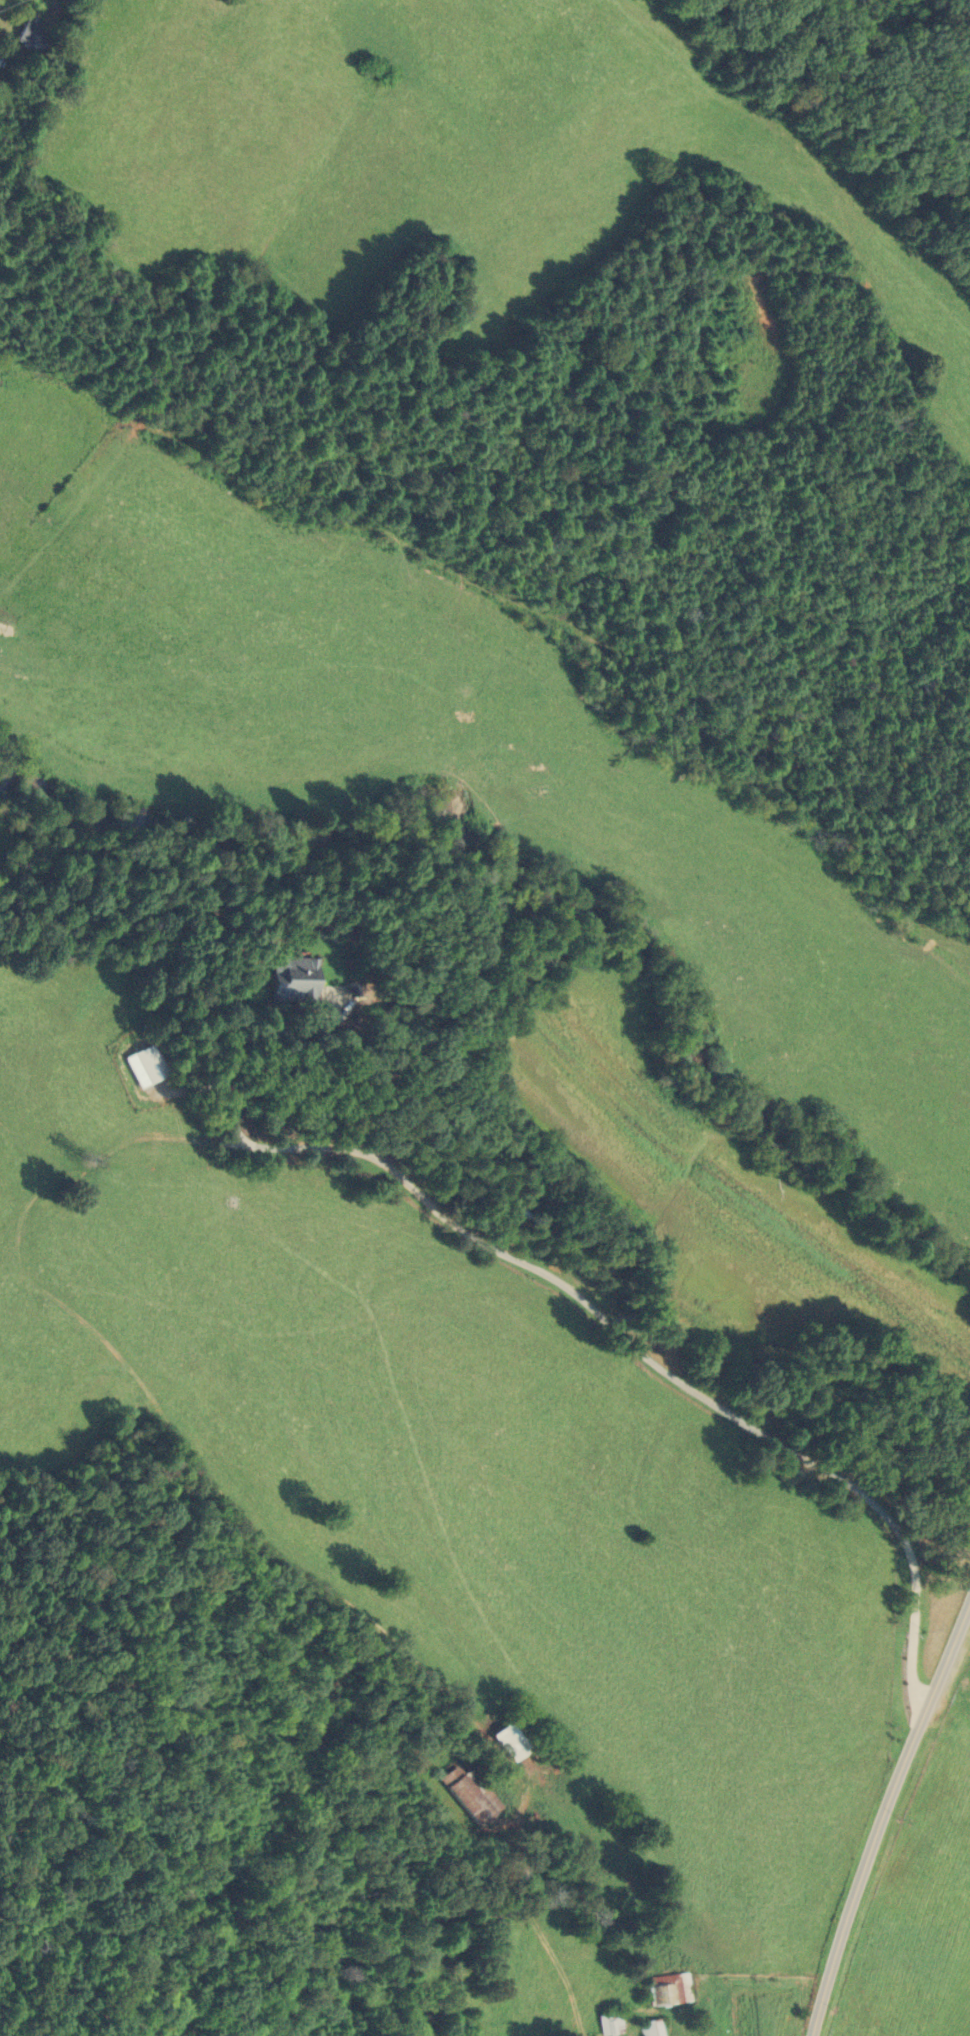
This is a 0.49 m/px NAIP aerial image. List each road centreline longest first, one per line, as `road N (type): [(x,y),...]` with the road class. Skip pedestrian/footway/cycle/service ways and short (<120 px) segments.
road 1 (tertiary): [(814,2035),(874,1838),(969,1609)]

